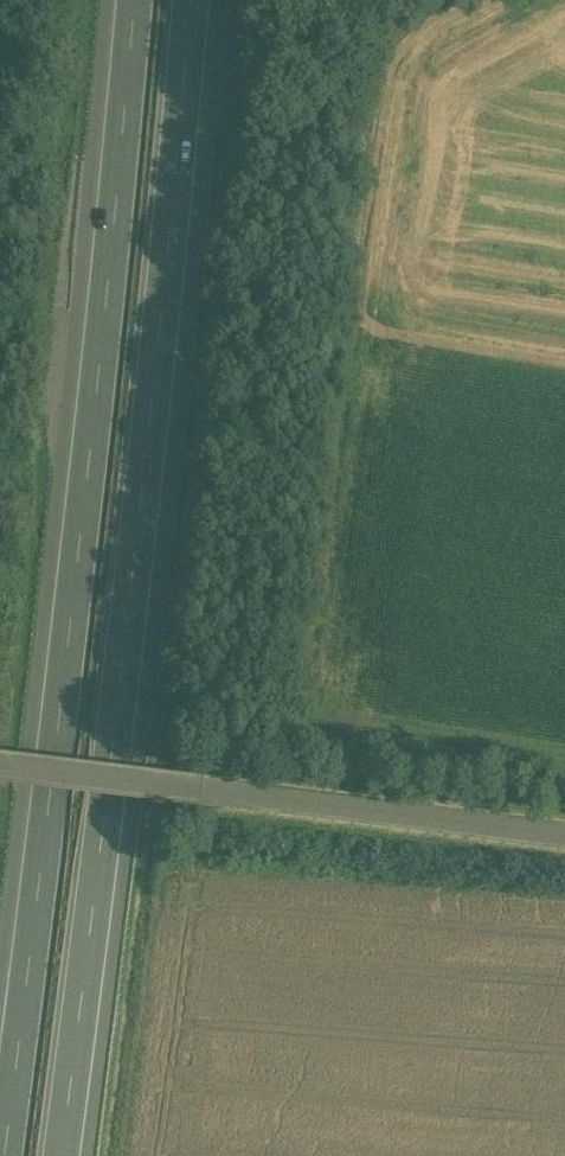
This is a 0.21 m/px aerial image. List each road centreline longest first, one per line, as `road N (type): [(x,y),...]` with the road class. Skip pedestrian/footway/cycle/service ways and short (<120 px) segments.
road 1 (motorway): [(60,1155),(119,708),(189,0)]
road 2 (motorway): [(133,0),(62,679),(0,1151)]
road 3 (unclassified): [(564,838),(0,768)]

